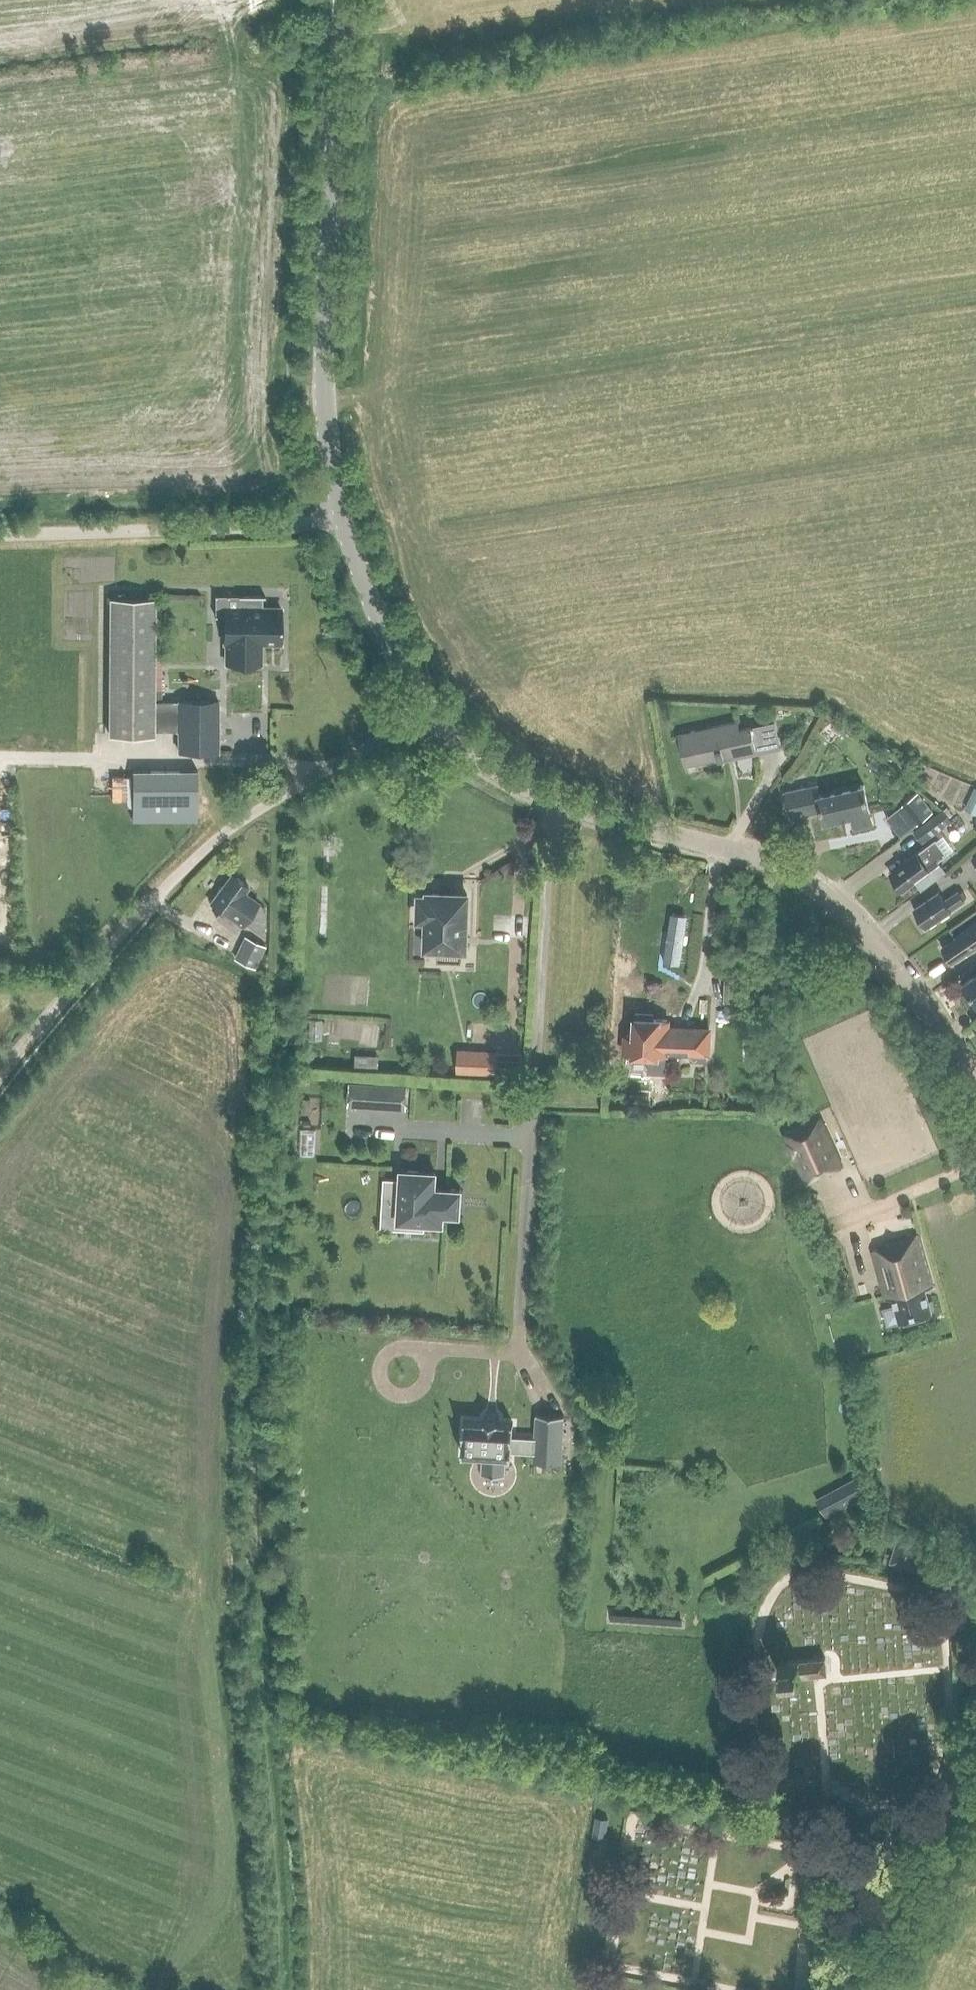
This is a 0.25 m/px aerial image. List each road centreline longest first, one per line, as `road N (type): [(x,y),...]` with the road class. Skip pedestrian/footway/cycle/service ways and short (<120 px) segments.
road 1 (tertiary): [(432,708),(381,626),(345,533),(329,447),(321,347),(347,0)]
road 2 (unclassified): [(554,800),(519,1340),(504,1353),(436,1348)]
road 3 (tertiary): [(975,1088),(873,939),(829,896),(753,856),(554,800)]
road 4 (unclassified): [(148,909),(204,844),(432,708)]
road 5 (tertiary): [(869,1989),(881,1948),(975,1750)]
road 6 (track): [(0,1087),(148,909)]
road 7 (track): [(975,1167),(787,1244)]
road 8 (unclassified): [(436,1348),(407,1346),(384,1355),(387,1392),(420,1386),(430,1356)]
road 9 (tertiary): [(554,800),(489,766),(432,708)]

